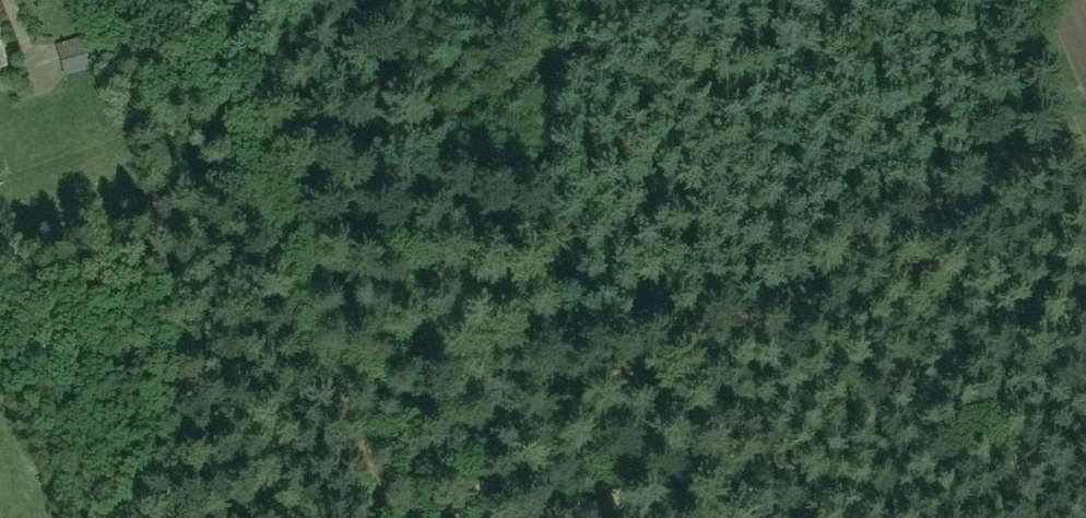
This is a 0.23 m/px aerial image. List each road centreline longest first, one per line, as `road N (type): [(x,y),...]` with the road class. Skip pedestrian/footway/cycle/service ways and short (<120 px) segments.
road 1 (track): [(1079,133),(956,221),(375,486)]
road 2 (track): [(174,0),(389,517)]
road 3 (track): [(781,517),(708,333)]
road 4 (track): [(1085,150),(1026,0)]

